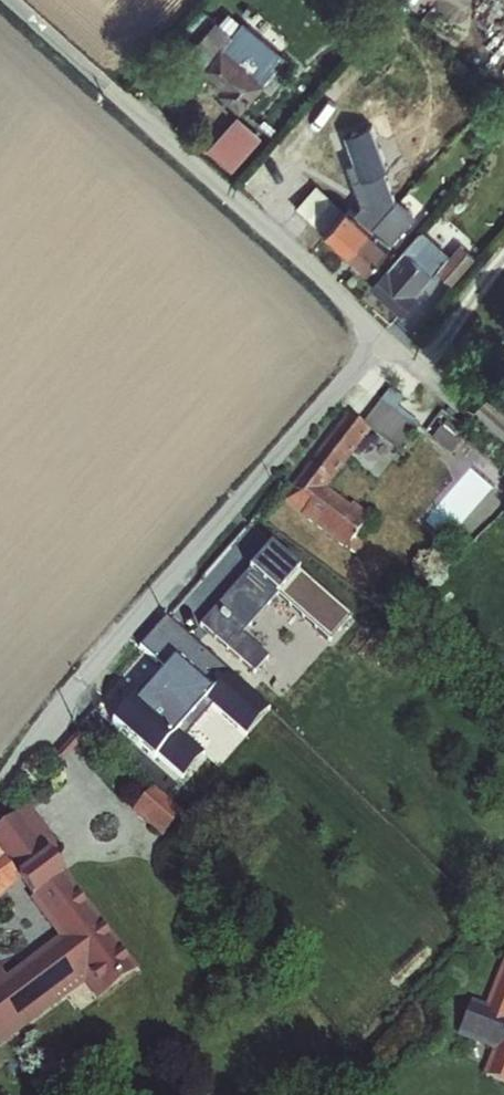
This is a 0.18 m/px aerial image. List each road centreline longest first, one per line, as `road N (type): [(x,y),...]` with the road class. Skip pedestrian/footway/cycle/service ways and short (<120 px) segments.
road 1 (residential): [(381,334),(0,787)]
road 2 (unclassified): [(10,0),(381,334)]
road 3 (unclassified): [(381,334),(503,442)]

